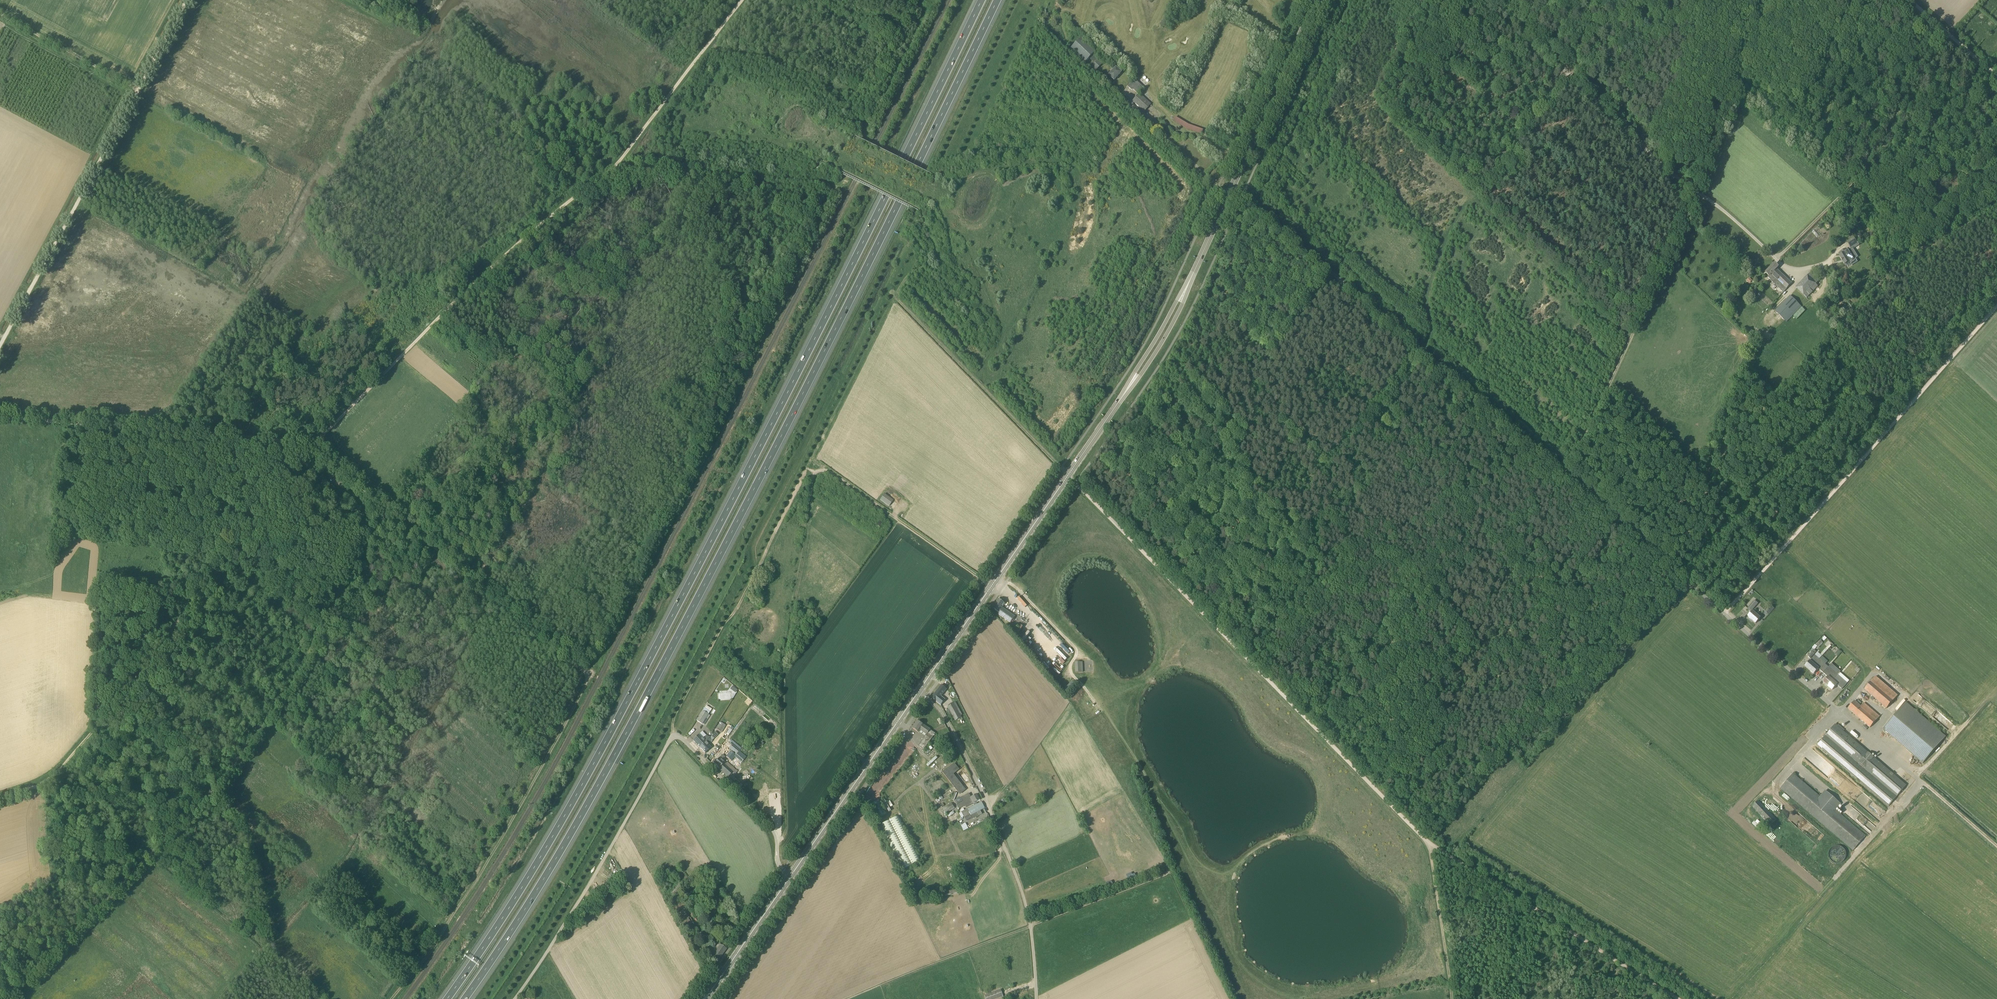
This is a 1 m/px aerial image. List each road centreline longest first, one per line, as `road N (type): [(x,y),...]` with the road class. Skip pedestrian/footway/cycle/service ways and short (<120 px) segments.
road 1 (motorway): [(981,0),(627,701),(523,886),(447,998)]
road 2 (motorway): [(465,998),(639,708),(997,0)]
road 3 (unclassified): [(1919,779),(1230,192)]
road 4 (unclassified): [(13,998),(235,765),(301,670),(364,541),(388,518)]
road 5 (track): [(777,840),(784,832),(781,683),(814,472),(828,469),(983,581)]
road 6 (track): [(1675,998),(1432,846),(1227,639)]
road 7 (track): [(0,797),(47,781),(94,728),(303,443)]
road 8 (unclassified): [(388,518),(306,443),(0,415)]
road 9 (track): [(616,169),(441,316),(310,444)]
road 10 (track): [(1996,309),(1725,614)]
road 11 (track): [(391,998),(439,939),(530,788),(584,671)]
road 12 (track): [(1422,351),(1323,480),(1341,499),(1227,639)]
road 13 (track): [(1167,868),(846,998)]
road 14 (unclassified): [(1035,998),(1023,895),(943,717),(918,693)]
road 15 (secondary): [(1068,475),(1156,346),(1230,192)]
road 16 (track): [(1633,338),(1396,120)]
road 17 (track): [(1566,475),(1700,197)]
road 18 (track): [(515,998),(678,737)]
road 19 (track): [(0,347),(140,92)]
road 20 (track): [(1700,197),(1493,0)]
road 21 (track): [(1829,268),(1834,242),(1869,202),(1910,94),(1948,33)]
road 22 (unclassified): [(584,671),(410,527),(388,518)]
road 23 (track): [(1062,468),(896,298)]
road 24 (secondary): [(791,876),(918,693)]
road 25 (track): [(1227,639),(1077,486)]
road 26 (track): [(745,0),(616,169)]
road 27 (secondary): [(1230,192),(1316,0)]
road 28 (track): [(817,223),(669,173),(616,169)]
road 29 (track): [(1700,197),(1763,0)]
road 30 (track): [(243,298),(77,207)]
road 31 (unclassified): [(791,876),(777,862),(771,831),(678,737)]
road 32 (track): [(140,92),(0,15)]
road 33 (track): [(1829,268),(1791,271),(1700,197)]
road 34 (track): [(1432,846),(1453,998)]
road 35 (track): [(138,426),(58,556)]
road 36 (secondary): [(705,998),(791,876)]
road 37 (secondary): [(991,586),(1068,475)]
road 38 (secondary): [(918,693),(991,586)]
road 39 (track): [(253,438),(252,416),(264,395),(312,359),(316,340)]
road 40 (track): [(1864,173),(1776,257)]

